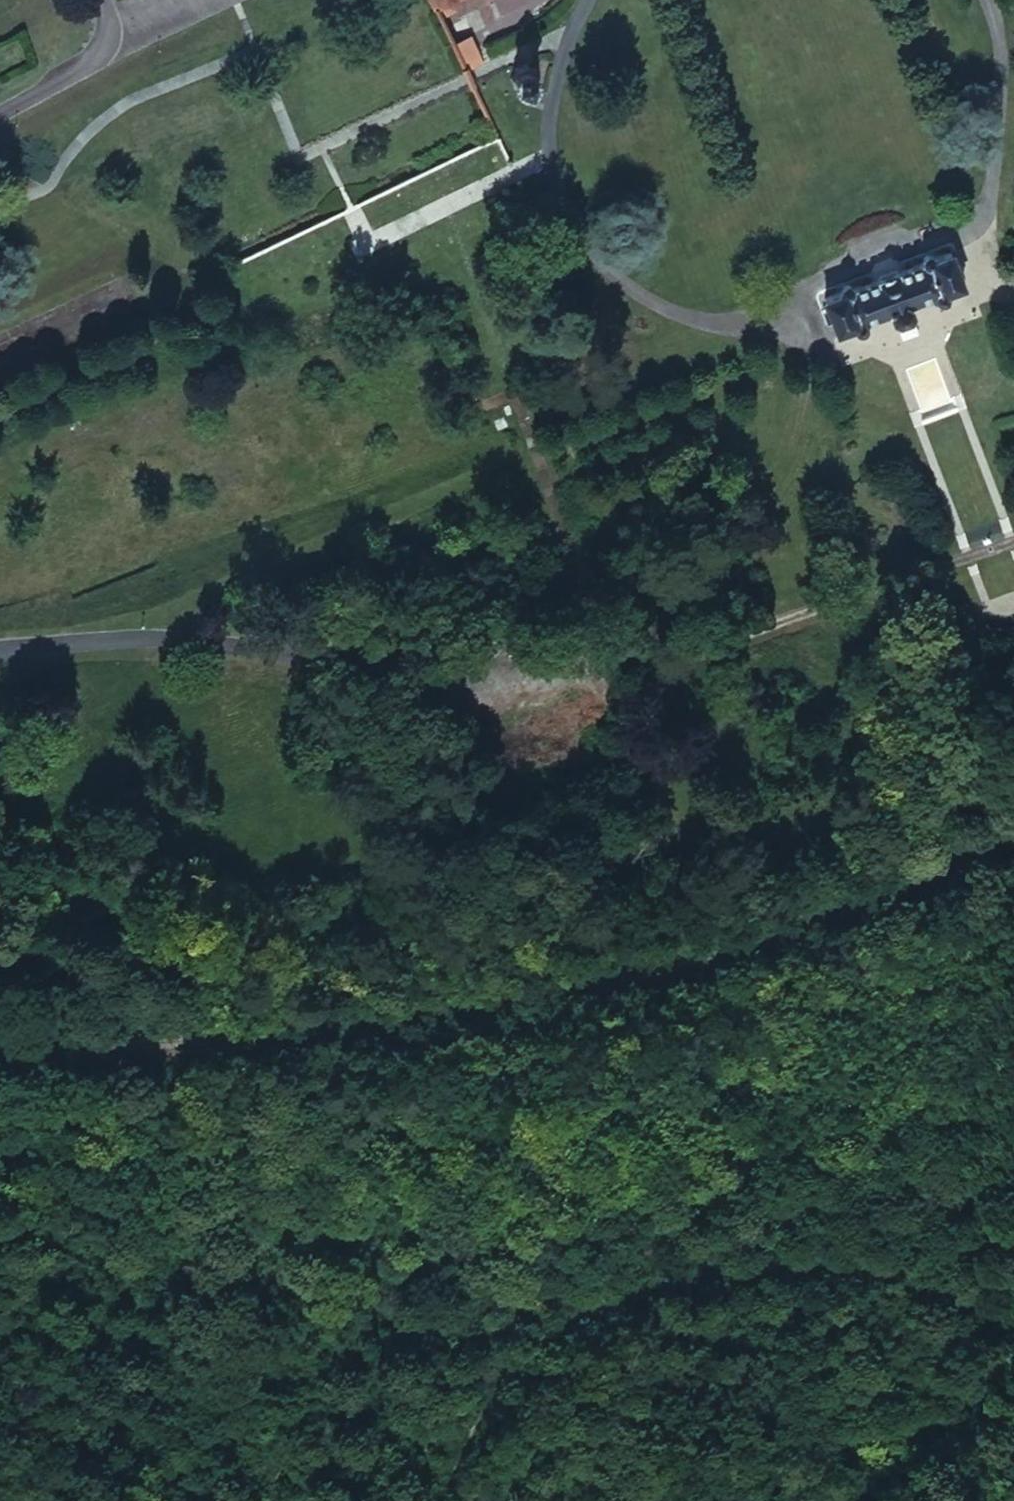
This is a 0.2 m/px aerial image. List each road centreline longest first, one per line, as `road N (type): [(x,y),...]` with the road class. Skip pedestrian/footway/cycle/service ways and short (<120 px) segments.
road 1 (track): [(1013,1352),(937,1300),(852,1276),(759,1275),(542,1342),(493,1385),(433,1500)]

